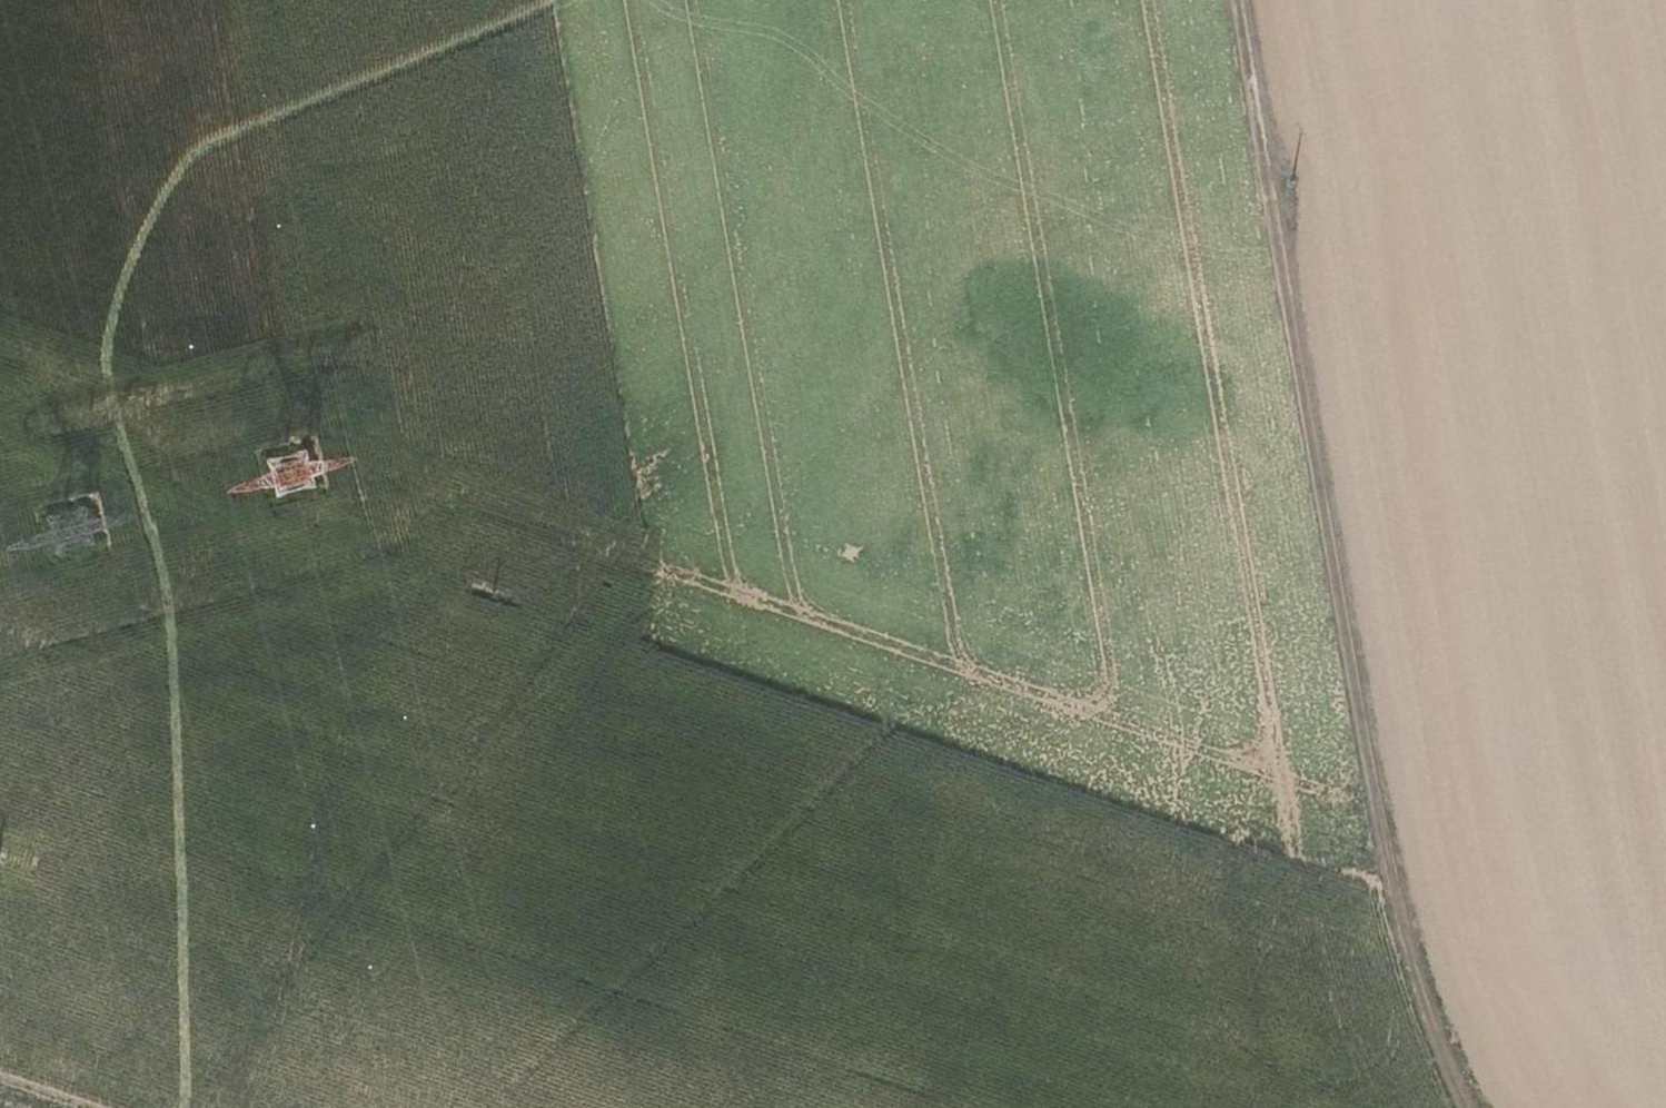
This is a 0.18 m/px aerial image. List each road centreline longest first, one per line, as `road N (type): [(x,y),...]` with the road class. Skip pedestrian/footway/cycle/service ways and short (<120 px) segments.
road 1 (track): [(1238,0),(1408,944),(1473,1107)]

